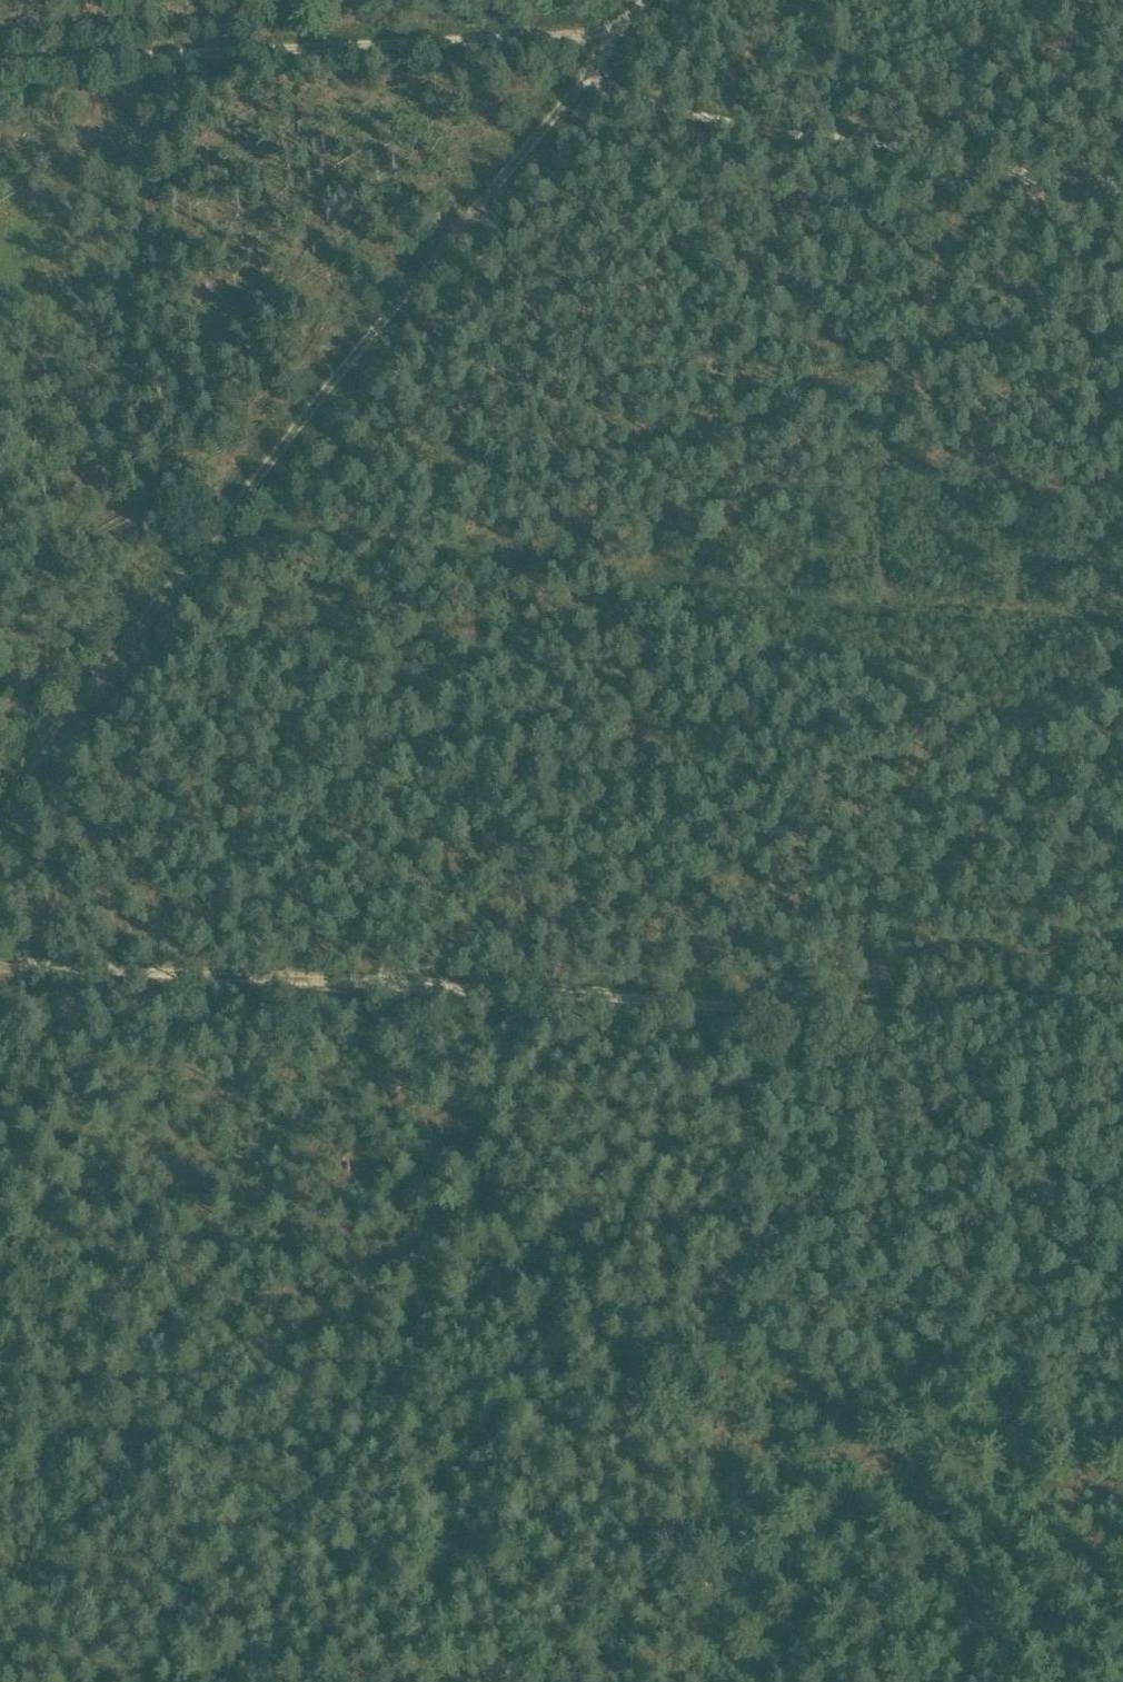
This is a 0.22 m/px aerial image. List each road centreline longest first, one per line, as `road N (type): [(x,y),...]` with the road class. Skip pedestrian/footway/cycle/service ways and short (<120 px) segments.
road 1 (track): [(1122,988),(860,1016),(0,965)]
road 2 (track): [(0,817),(589,77)]
road 3 (track): [(1122,188),(1012,174),(859,139),(786,138),(662,109),(589,77),(625,34)]

